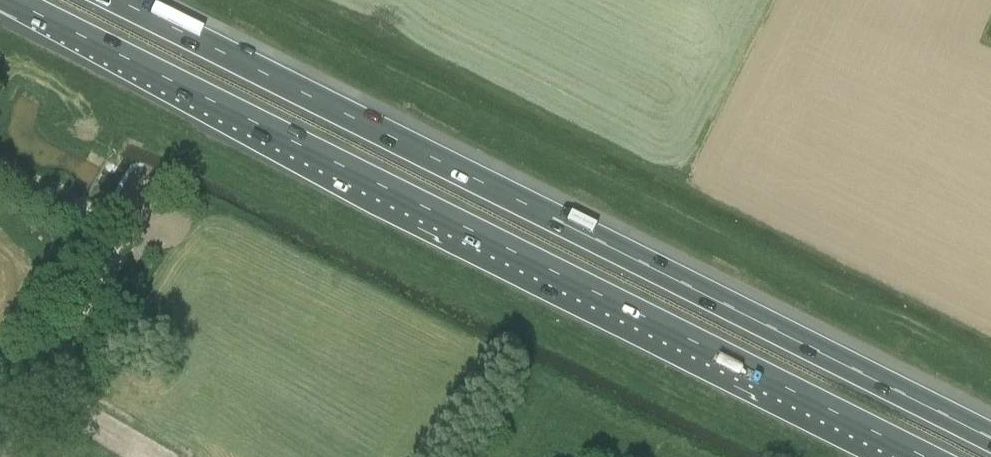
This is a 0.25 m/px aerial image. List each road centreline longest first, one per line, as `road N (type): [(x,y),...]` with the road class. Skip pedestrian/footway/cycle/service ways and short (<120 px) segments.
road 1 (motorway): [(10,0),(919,456)]
road 2 (motorway): [(990,438),(115,0)]

